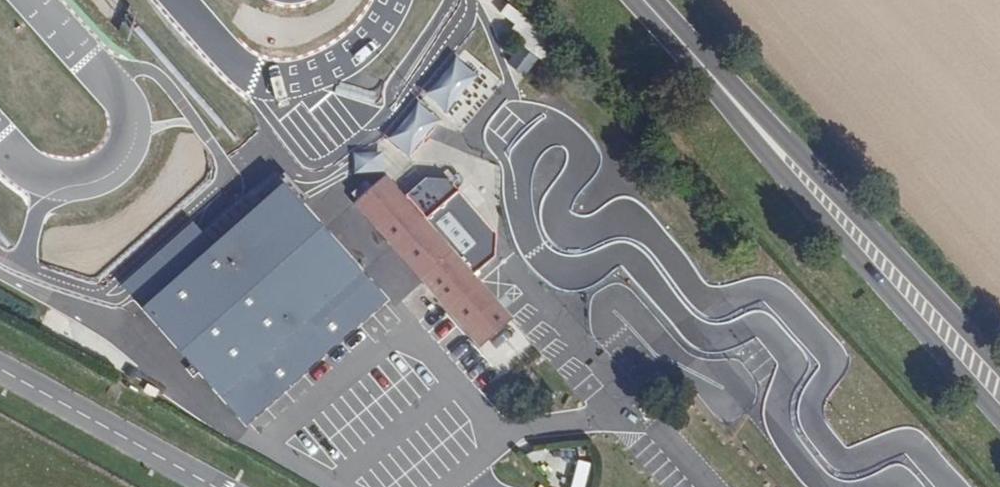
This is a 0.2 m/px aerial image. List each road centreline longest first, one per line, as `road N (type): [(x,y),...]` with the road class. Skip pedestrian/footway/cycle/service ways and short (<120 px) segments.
road 1 (primary): [(661,17),(999,413)]
road 2 (primary): [(999,365),(661,17)]

